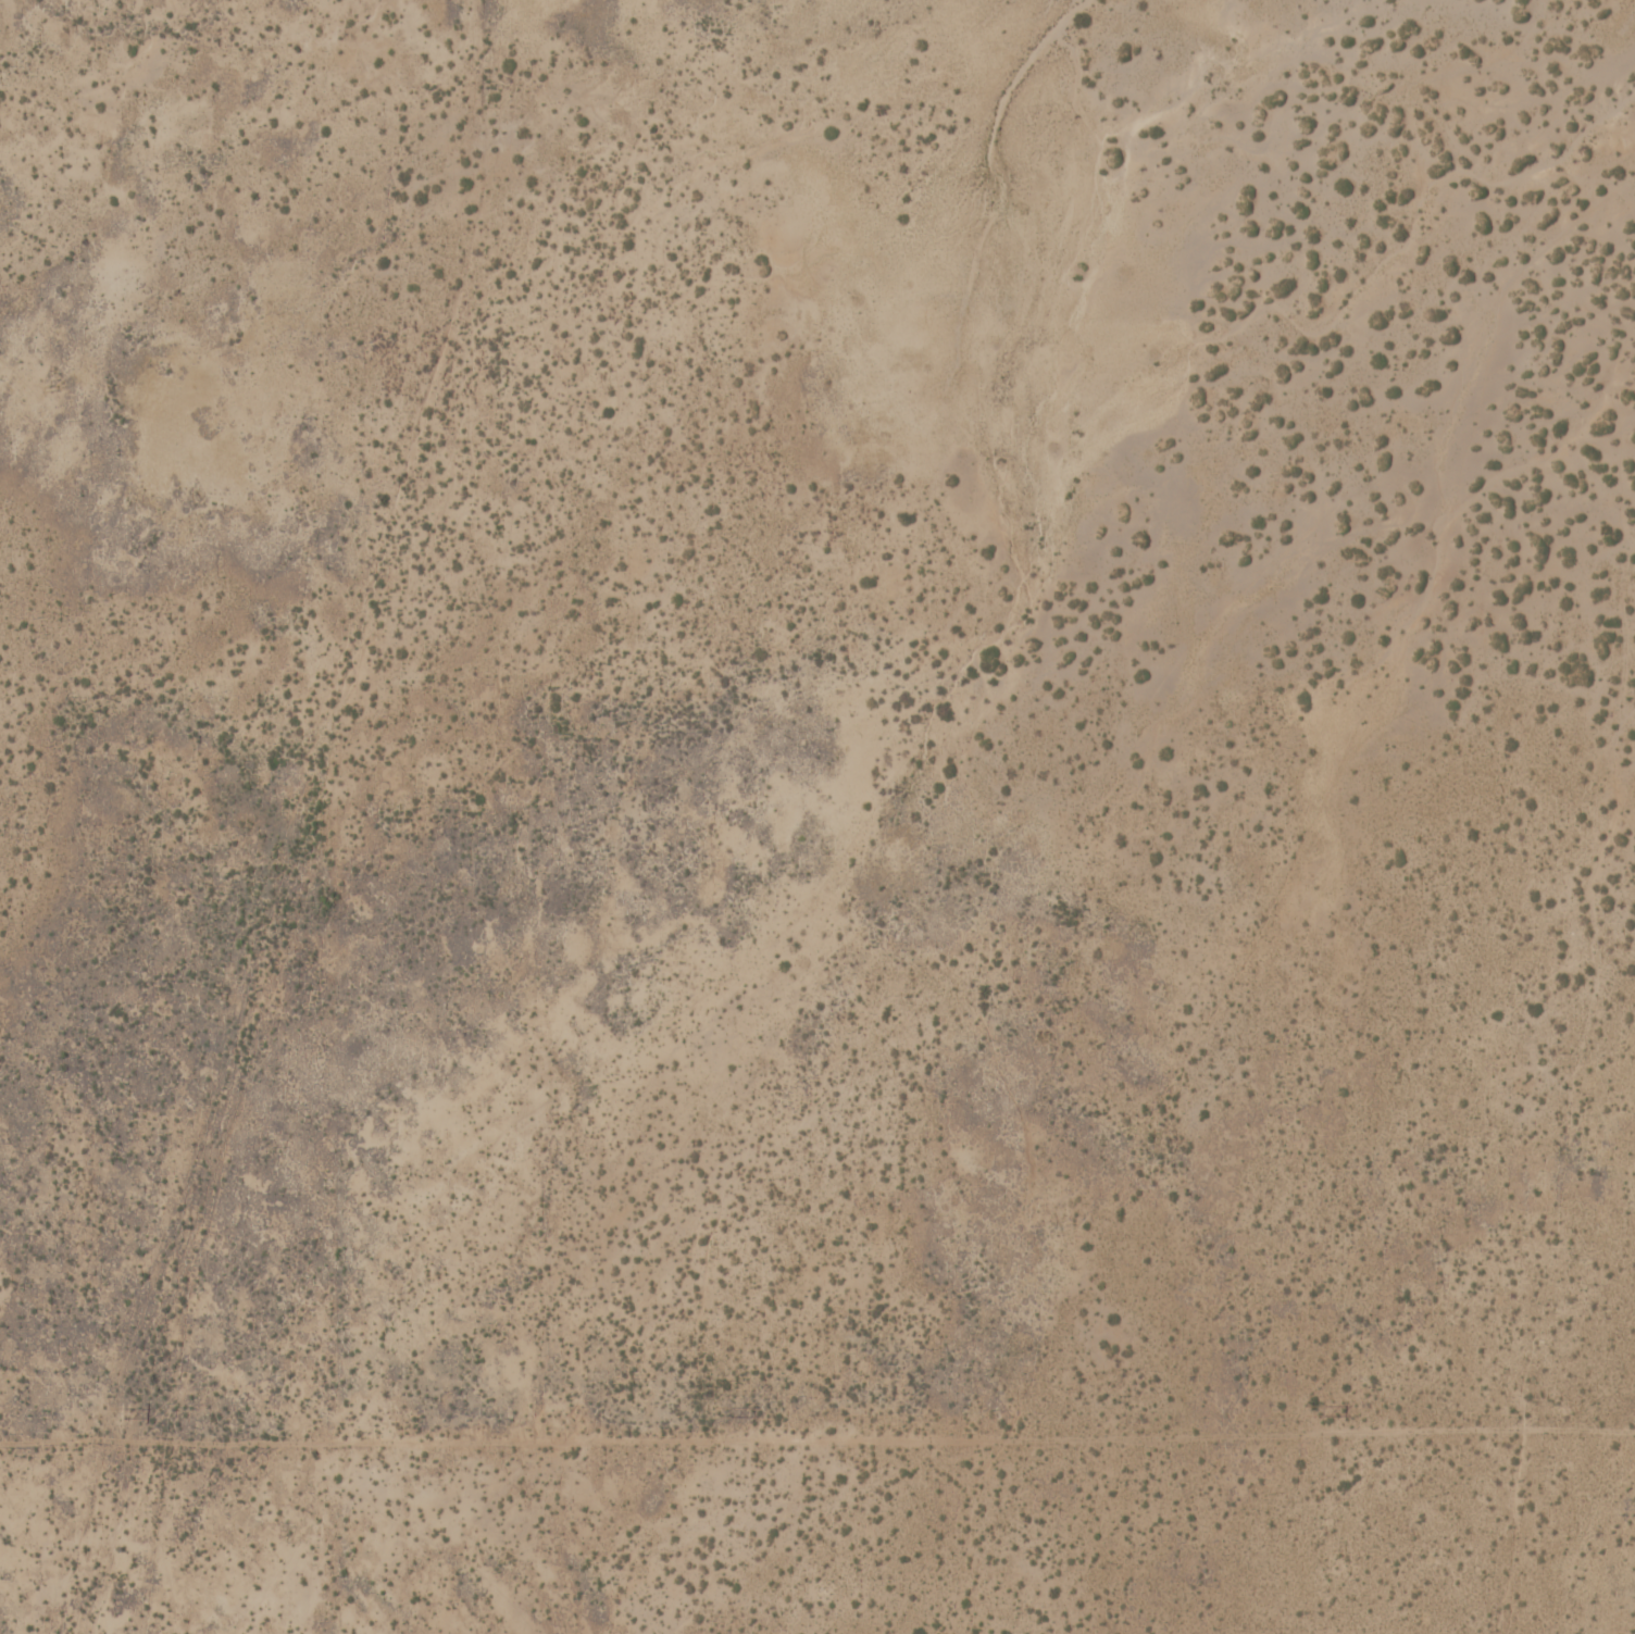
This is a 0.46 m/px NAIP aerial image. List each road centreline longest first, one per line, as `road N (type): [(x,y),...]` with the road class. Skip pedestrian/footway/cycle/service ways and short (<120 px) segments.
road 1 (track): [(1634,1430),(0,1442)]

